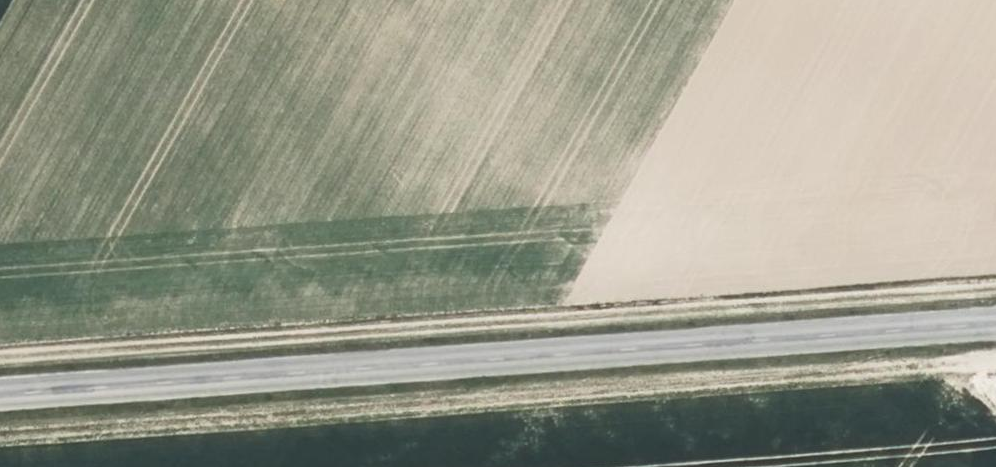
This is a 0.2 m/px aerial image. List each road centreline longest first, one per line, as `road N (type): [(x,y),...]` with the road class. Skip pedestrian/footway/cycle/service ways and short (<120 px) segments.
road 1 (track): [(0,425),(995,356)]
road 2 (tertiary): [(0,391),(995,322)]

